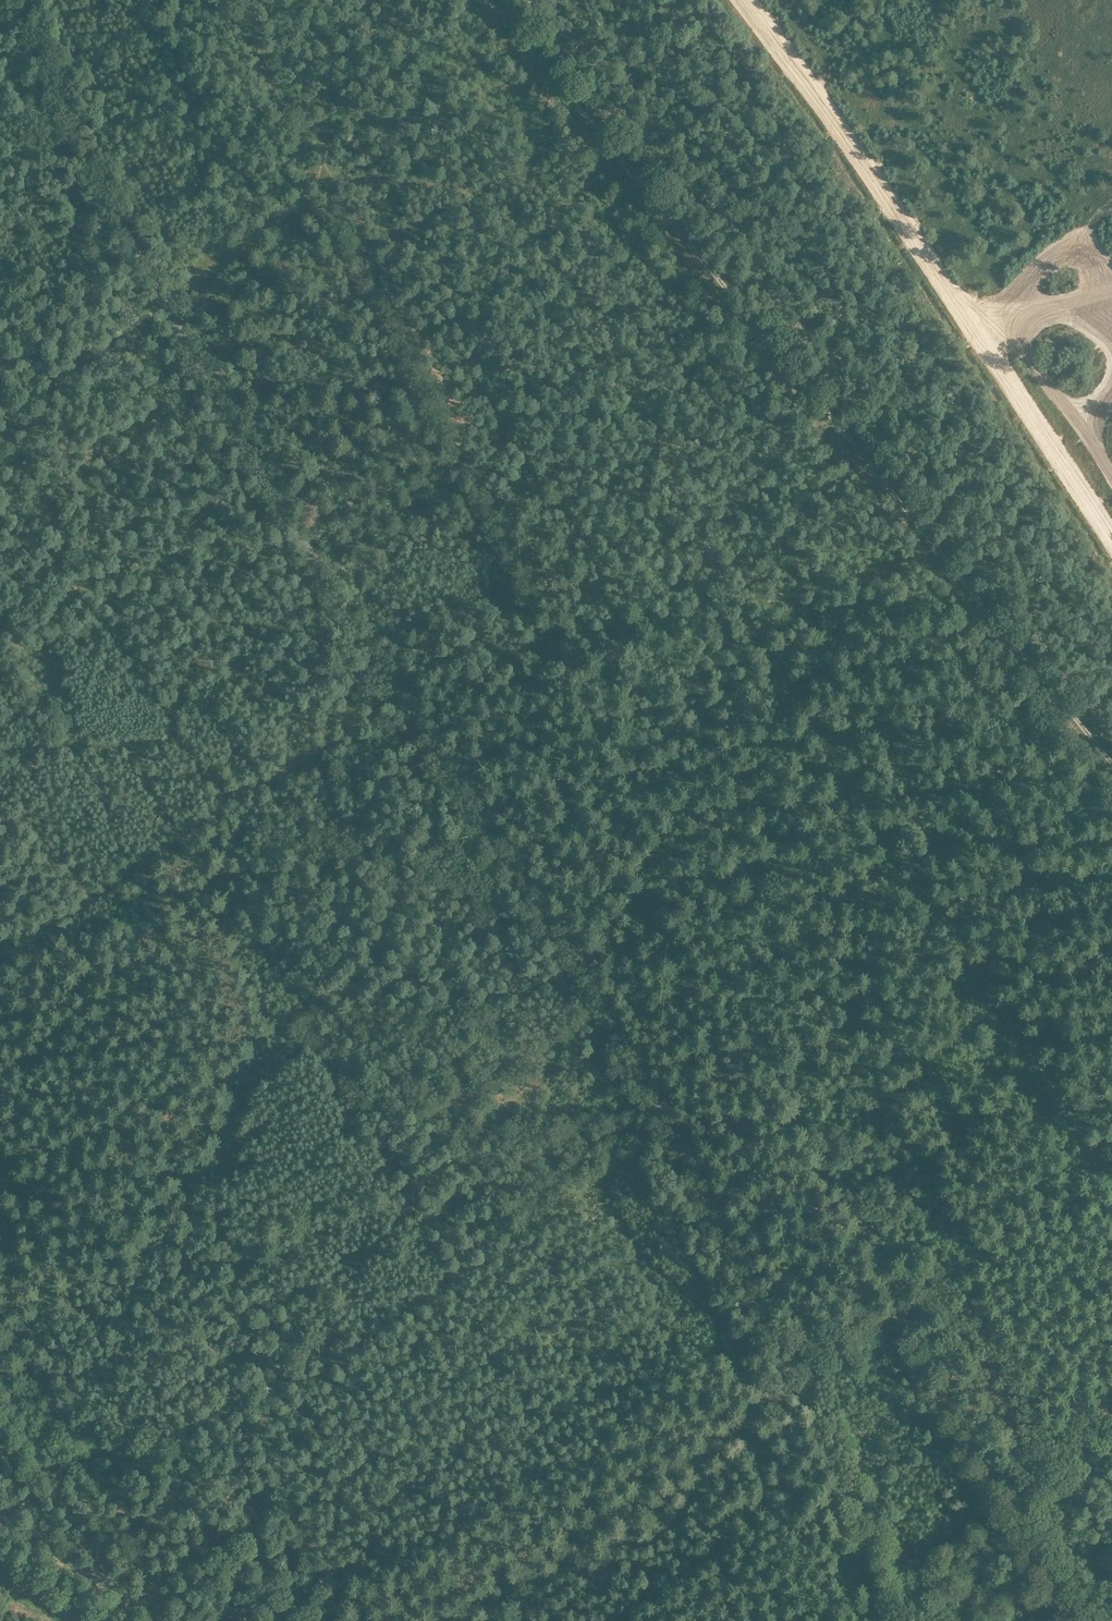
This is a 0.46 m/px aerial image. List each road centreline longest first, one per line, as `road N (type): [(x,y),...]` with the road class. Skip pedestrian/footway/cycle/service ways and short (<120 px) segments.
road 1 (unclassified): [(891,1620),(841,1463),(669,1134),(231,421),(89,160),(20,0)]
road 2 (track): [(1111,1180),(715,564),(672,482),(629,362),(499,200),(479,192),(327,183),(0,419)]
road 3 (track): [(0,1247),(267,1040),(271,1028),(227,934),(217,828),(227,796),(288,769),(422,676),(508,687),(551,657),(566,661),(630,789),(640,795),(786,679)]
road 4 (track): [(1111,763),(489,0)]
road 5 (track): [(445,1620),(800,1385),(1095,1154)]
road 6 (track): [(25,1484),(148,1450),(214,1417),(276,1404),(577,1193),(612,1195),(661,1268)]
road 7 (track): [(745,0),(1111,538)]
road 8 (track): [(1077,1620),(1009,1495),(1111,1416)]
road 9 (track): [(327,183),(330,61),(430,0)]
road 10 (unclassified): [(170,1620),(0,1515)]

